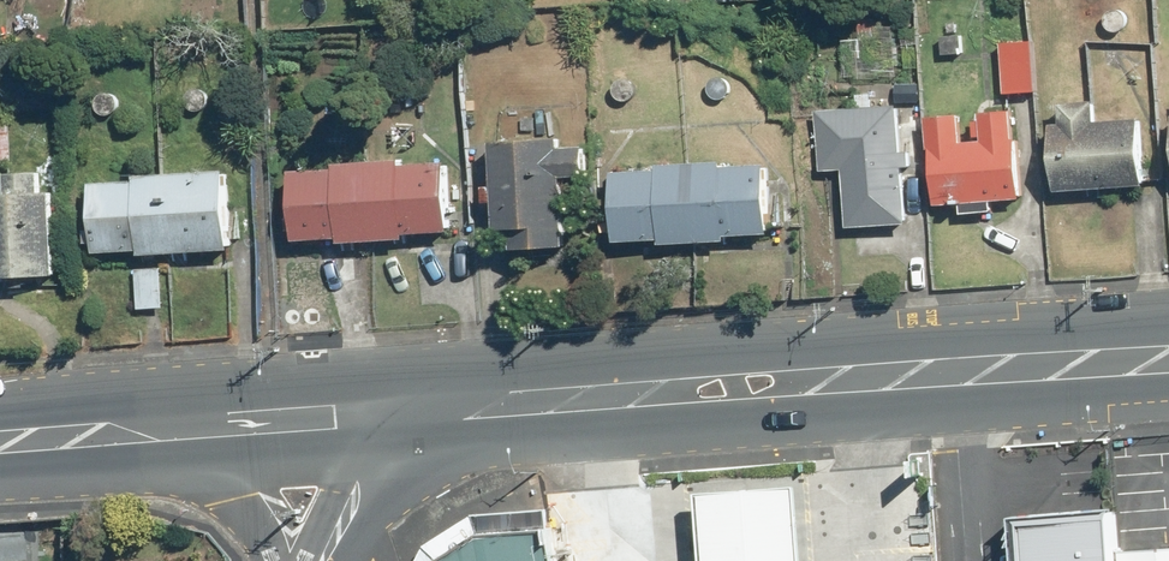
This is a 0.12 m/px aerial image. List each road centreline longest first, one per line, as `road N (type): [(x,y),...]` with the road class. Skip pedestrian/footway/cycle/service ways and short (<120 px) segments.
road 1 (secondary): [(393,412),(1168,357)]
road 2 (secondary): [(194,425),(393,412)]
road 3 (secondary): [(0,439),(194,425)]
road 4 (tertiary): [(323,560),(393,412)]
road 5 (secondary): [(272,560),(194,425)]

